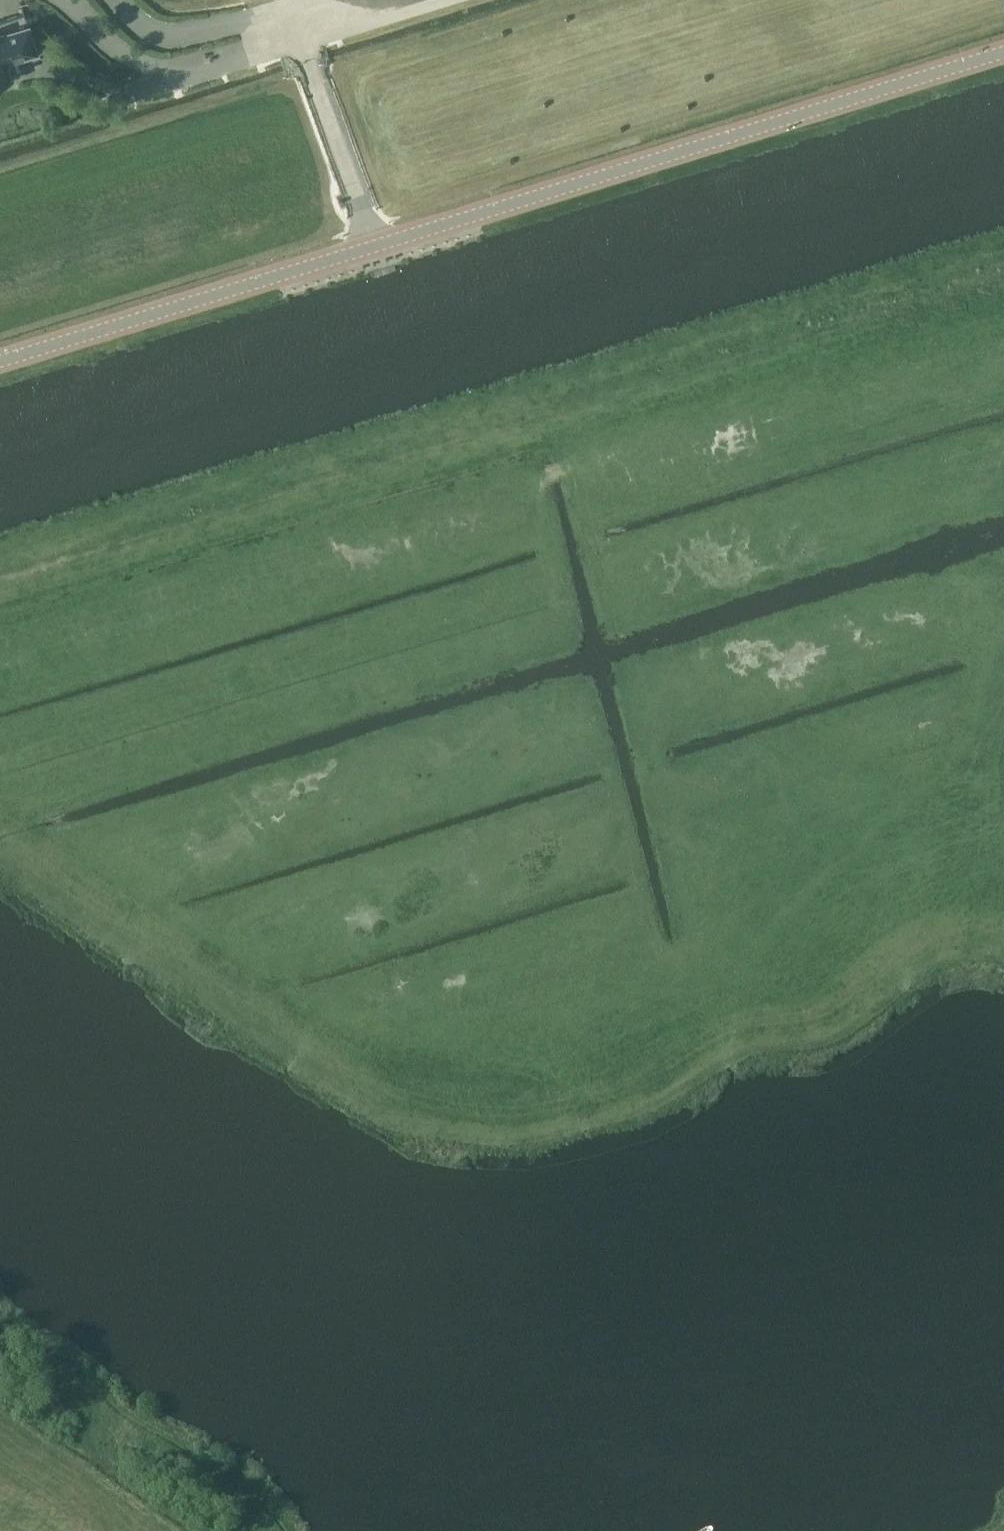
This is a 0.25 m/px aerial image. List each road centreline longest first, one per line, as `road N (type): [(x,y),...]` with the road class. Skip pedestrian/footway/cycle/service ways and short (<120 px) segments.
road 1 (tertiary): [(1003,51),(0,361)]
road 2 (track): [(302,41),(129,91),(50,71)]
road 3 (track): [(373,247),(302,41)]
road 4 (track): [(302,41),(297,25),(162,33),(120,0)]
road 5 (track): [(205,69),(131,63),(63,0)]
road 6 (track): [(446,0),(302,41)]

